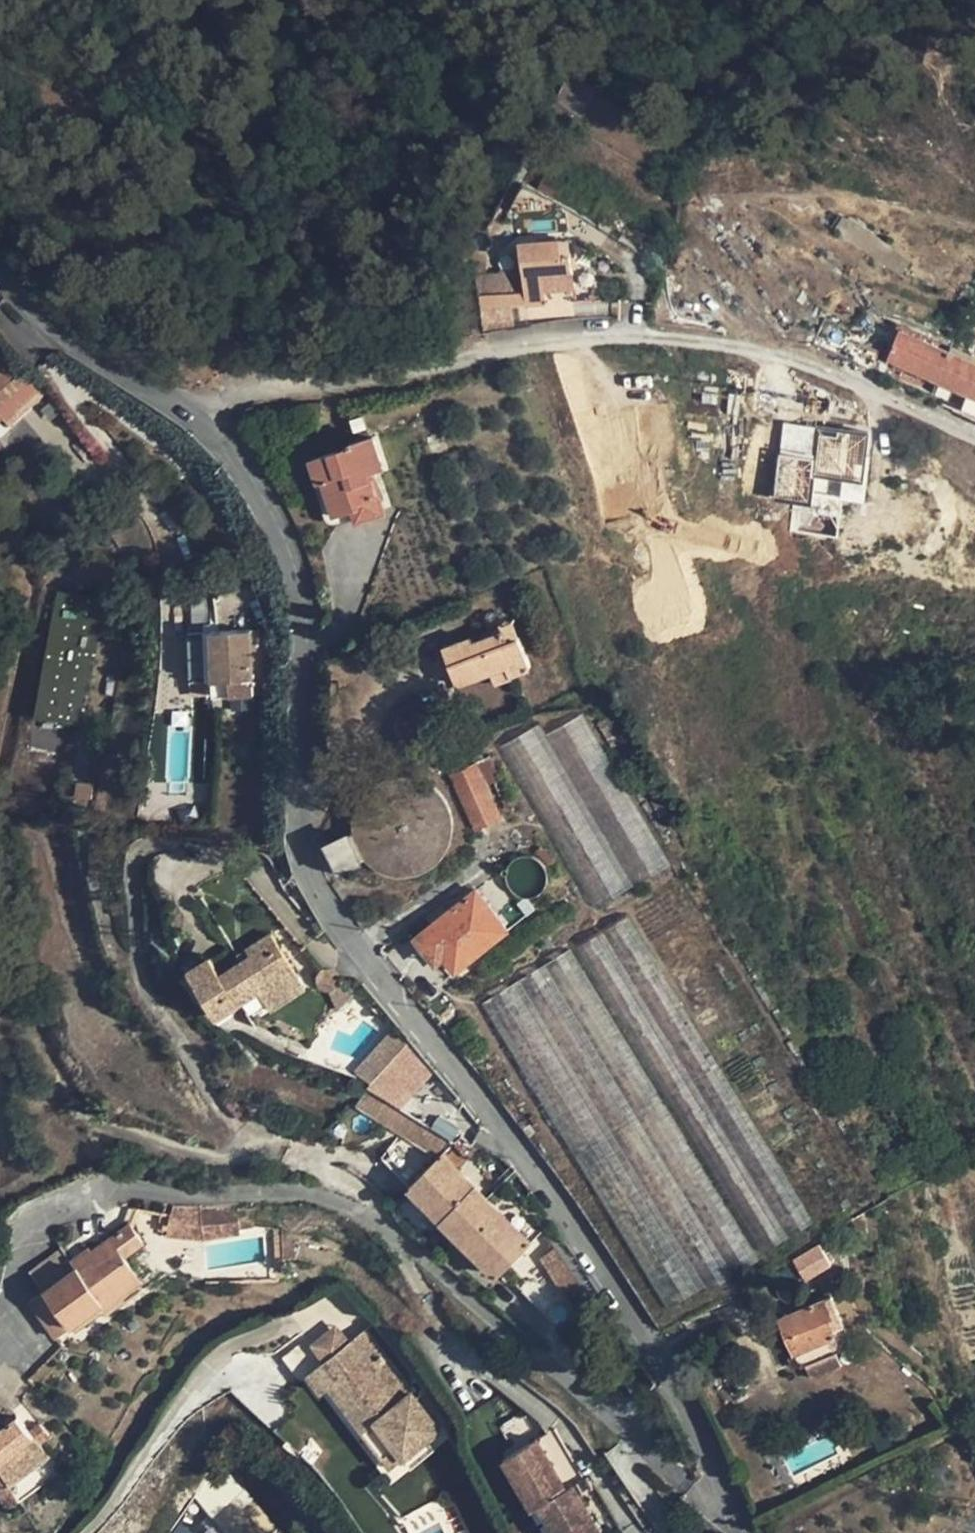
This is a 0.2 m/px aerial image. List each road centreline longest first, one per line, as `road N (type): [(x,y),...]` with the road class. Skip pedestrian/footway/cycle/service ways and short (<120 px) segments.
road 1 (residential): [(738,1532),(669,1363),(559,1197),(336,915),(311,872),(303,815),(305,615),(292,551),(261,487),(204,423),(25,269),(0,233)]
road 2 (track): [(204,423),(241,398),(375,380),(594,335),(787,357),(974,438)]

